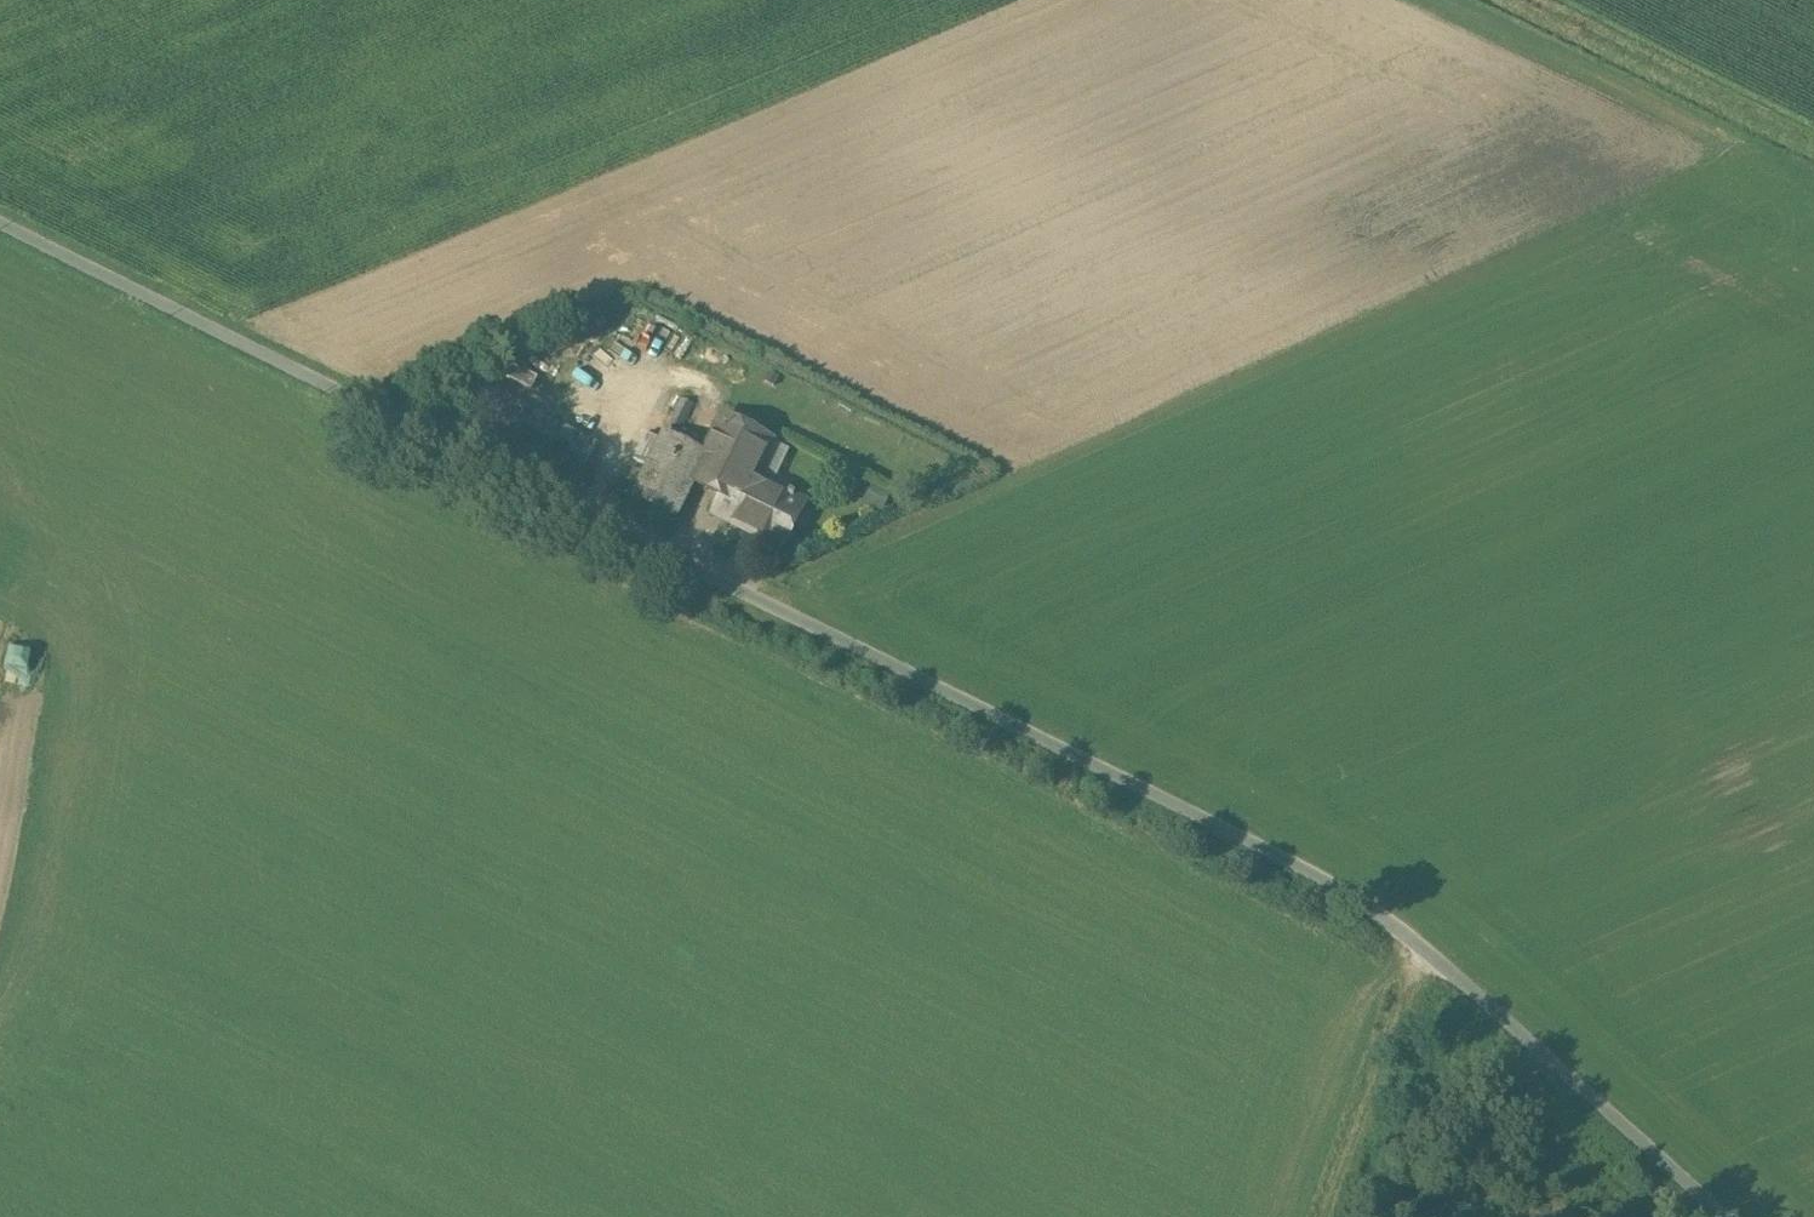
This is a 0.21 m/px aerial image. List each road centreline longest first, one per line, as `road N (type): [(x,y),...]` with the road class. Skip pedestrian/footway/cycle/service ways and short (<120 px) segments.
road 1 (unclassified): [(1726,1216),(1366,901),(0,227)]

